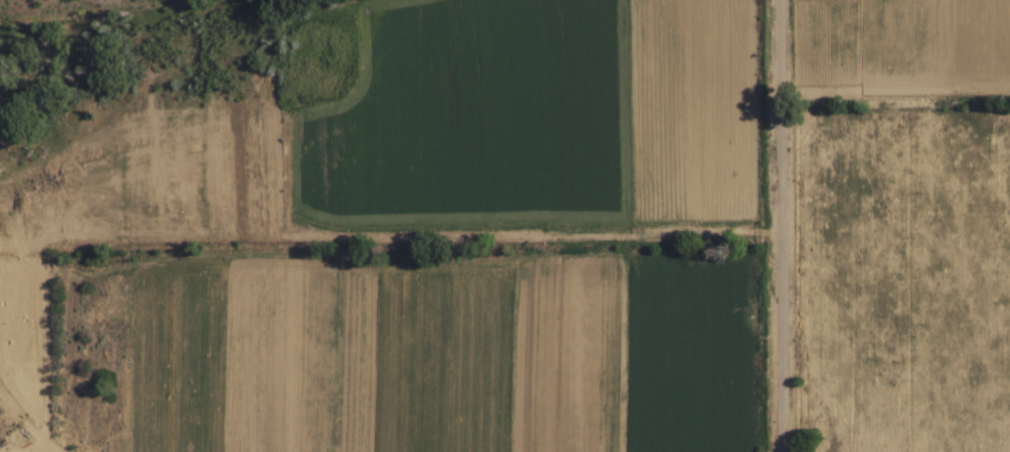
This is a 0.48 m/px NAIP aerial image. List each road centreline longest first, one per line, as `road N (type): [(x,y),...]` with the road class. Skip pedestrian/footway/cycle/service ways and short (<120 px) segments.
road 1 (track): [(786,451),(771,0)]

